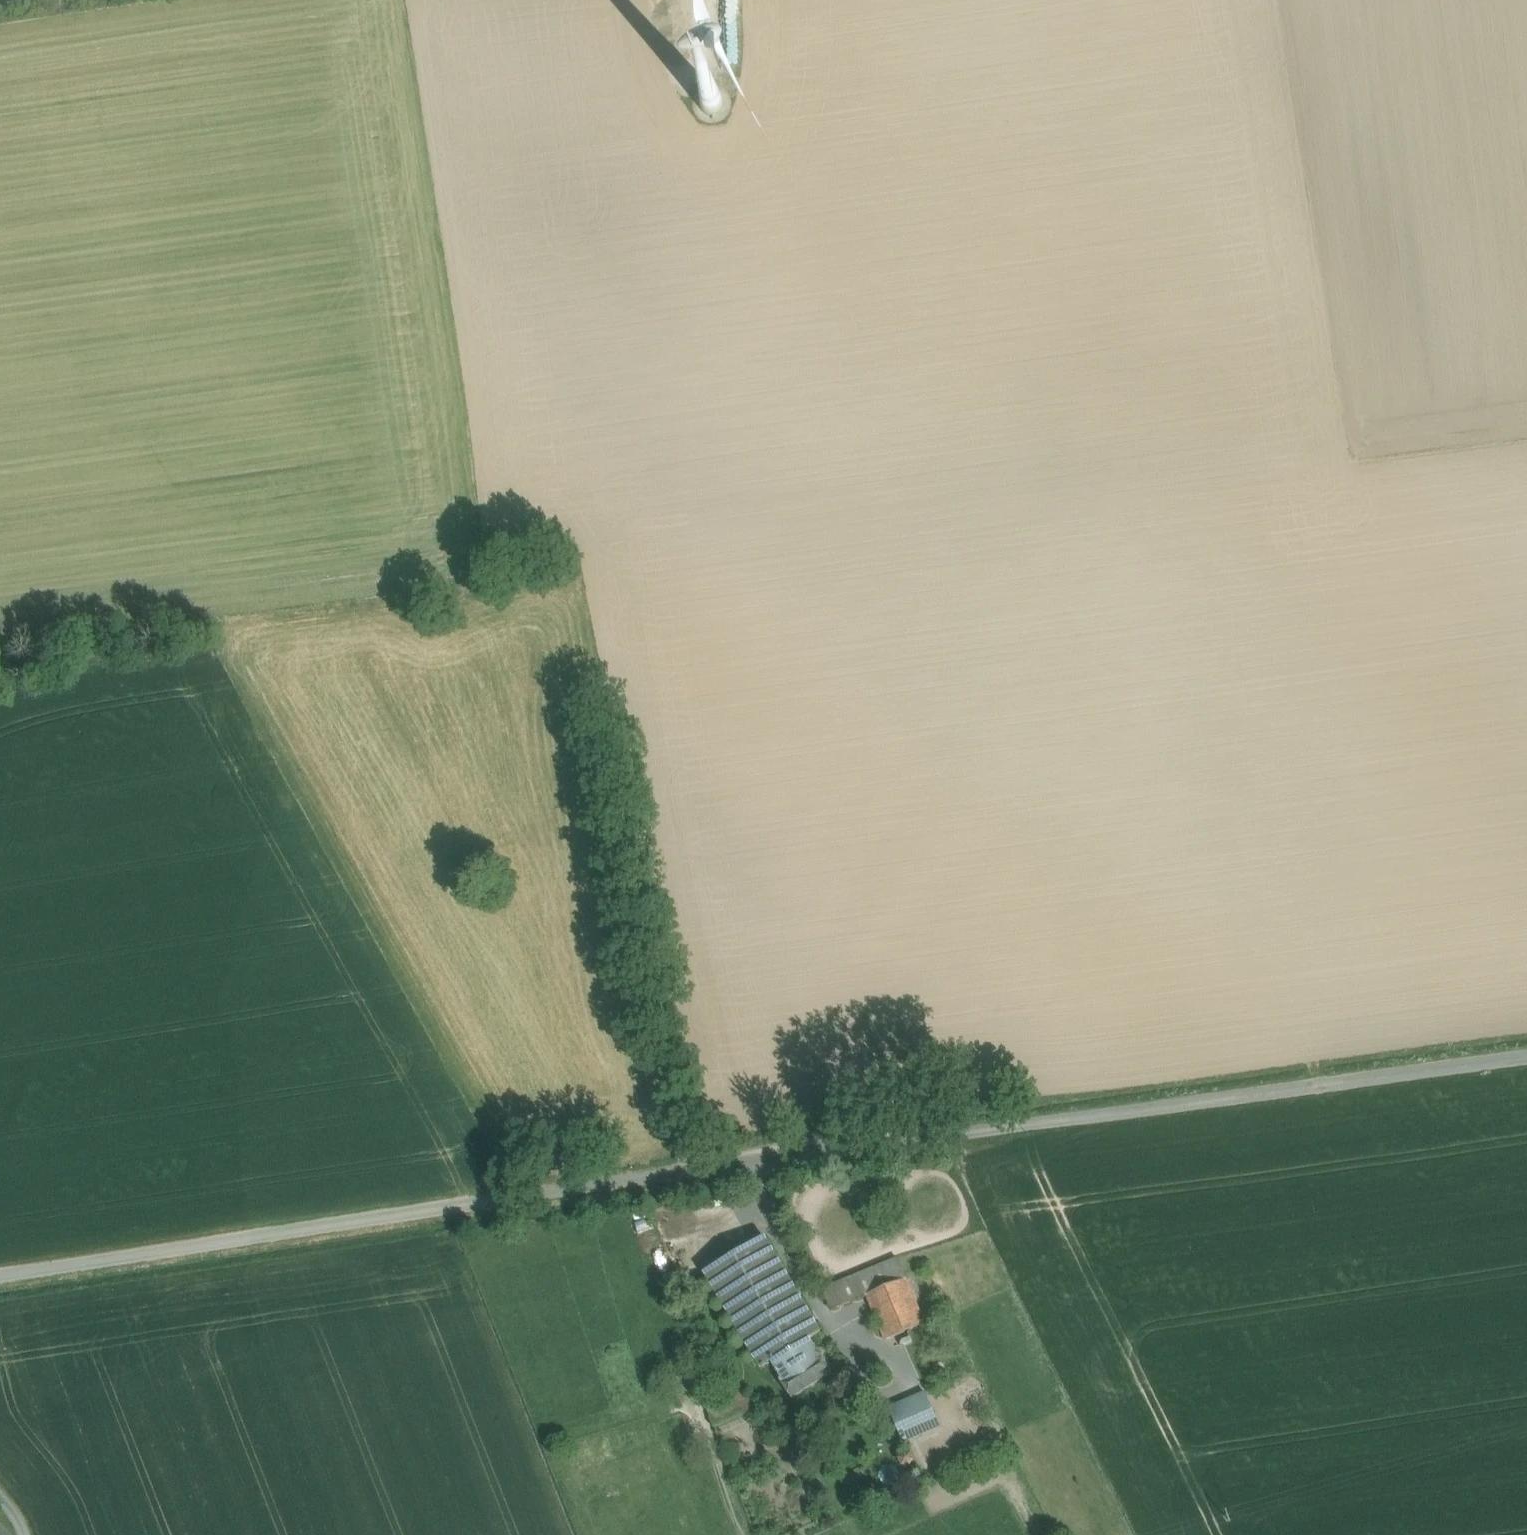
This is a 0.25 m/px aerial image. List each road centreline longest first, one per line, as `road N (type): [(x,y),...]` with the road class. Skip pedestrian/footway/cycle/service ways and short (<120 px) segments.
road 1 (unclassified): [(0,1280),(1526,1072)]

